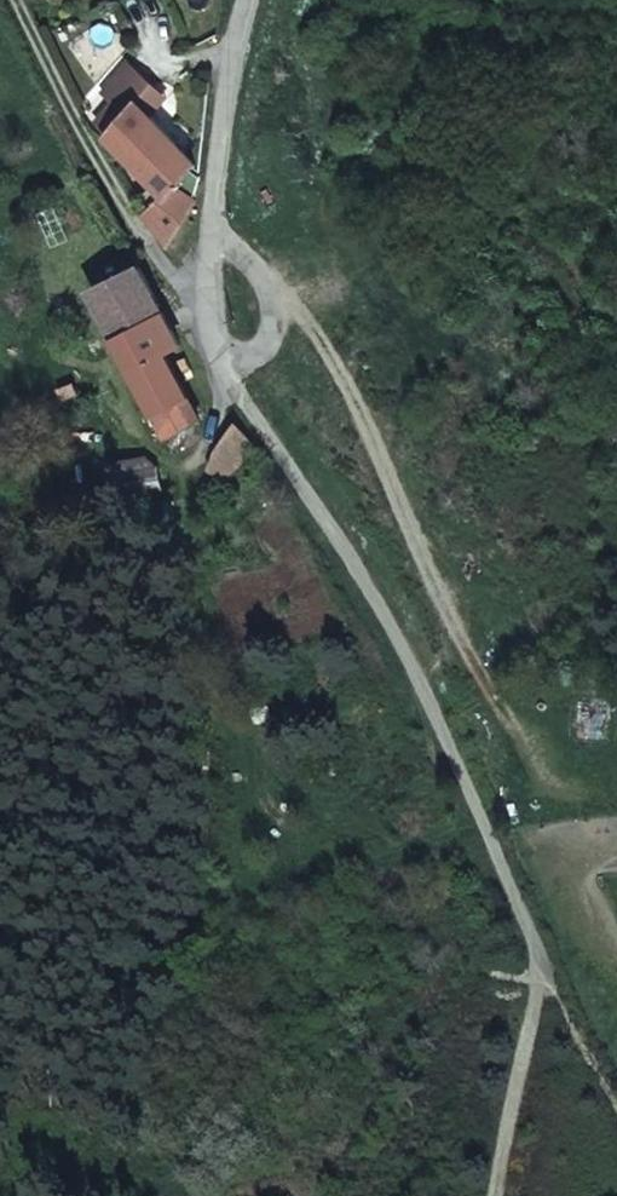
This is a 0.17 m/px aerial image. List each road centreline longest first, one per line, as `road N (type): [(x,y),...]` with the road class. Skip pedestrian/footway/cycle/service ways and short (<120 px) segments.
road 1 (residential): [(544,970),(394,625),(215,355),(209,262),(230,42),(241,0)]
road 2 (track): [(23,0),(110,188),(208,318)]
road 3 (track): [(540,971),(497,1195)]
road 4 (track): [(616,1102),(584,1057),(544,970)]

